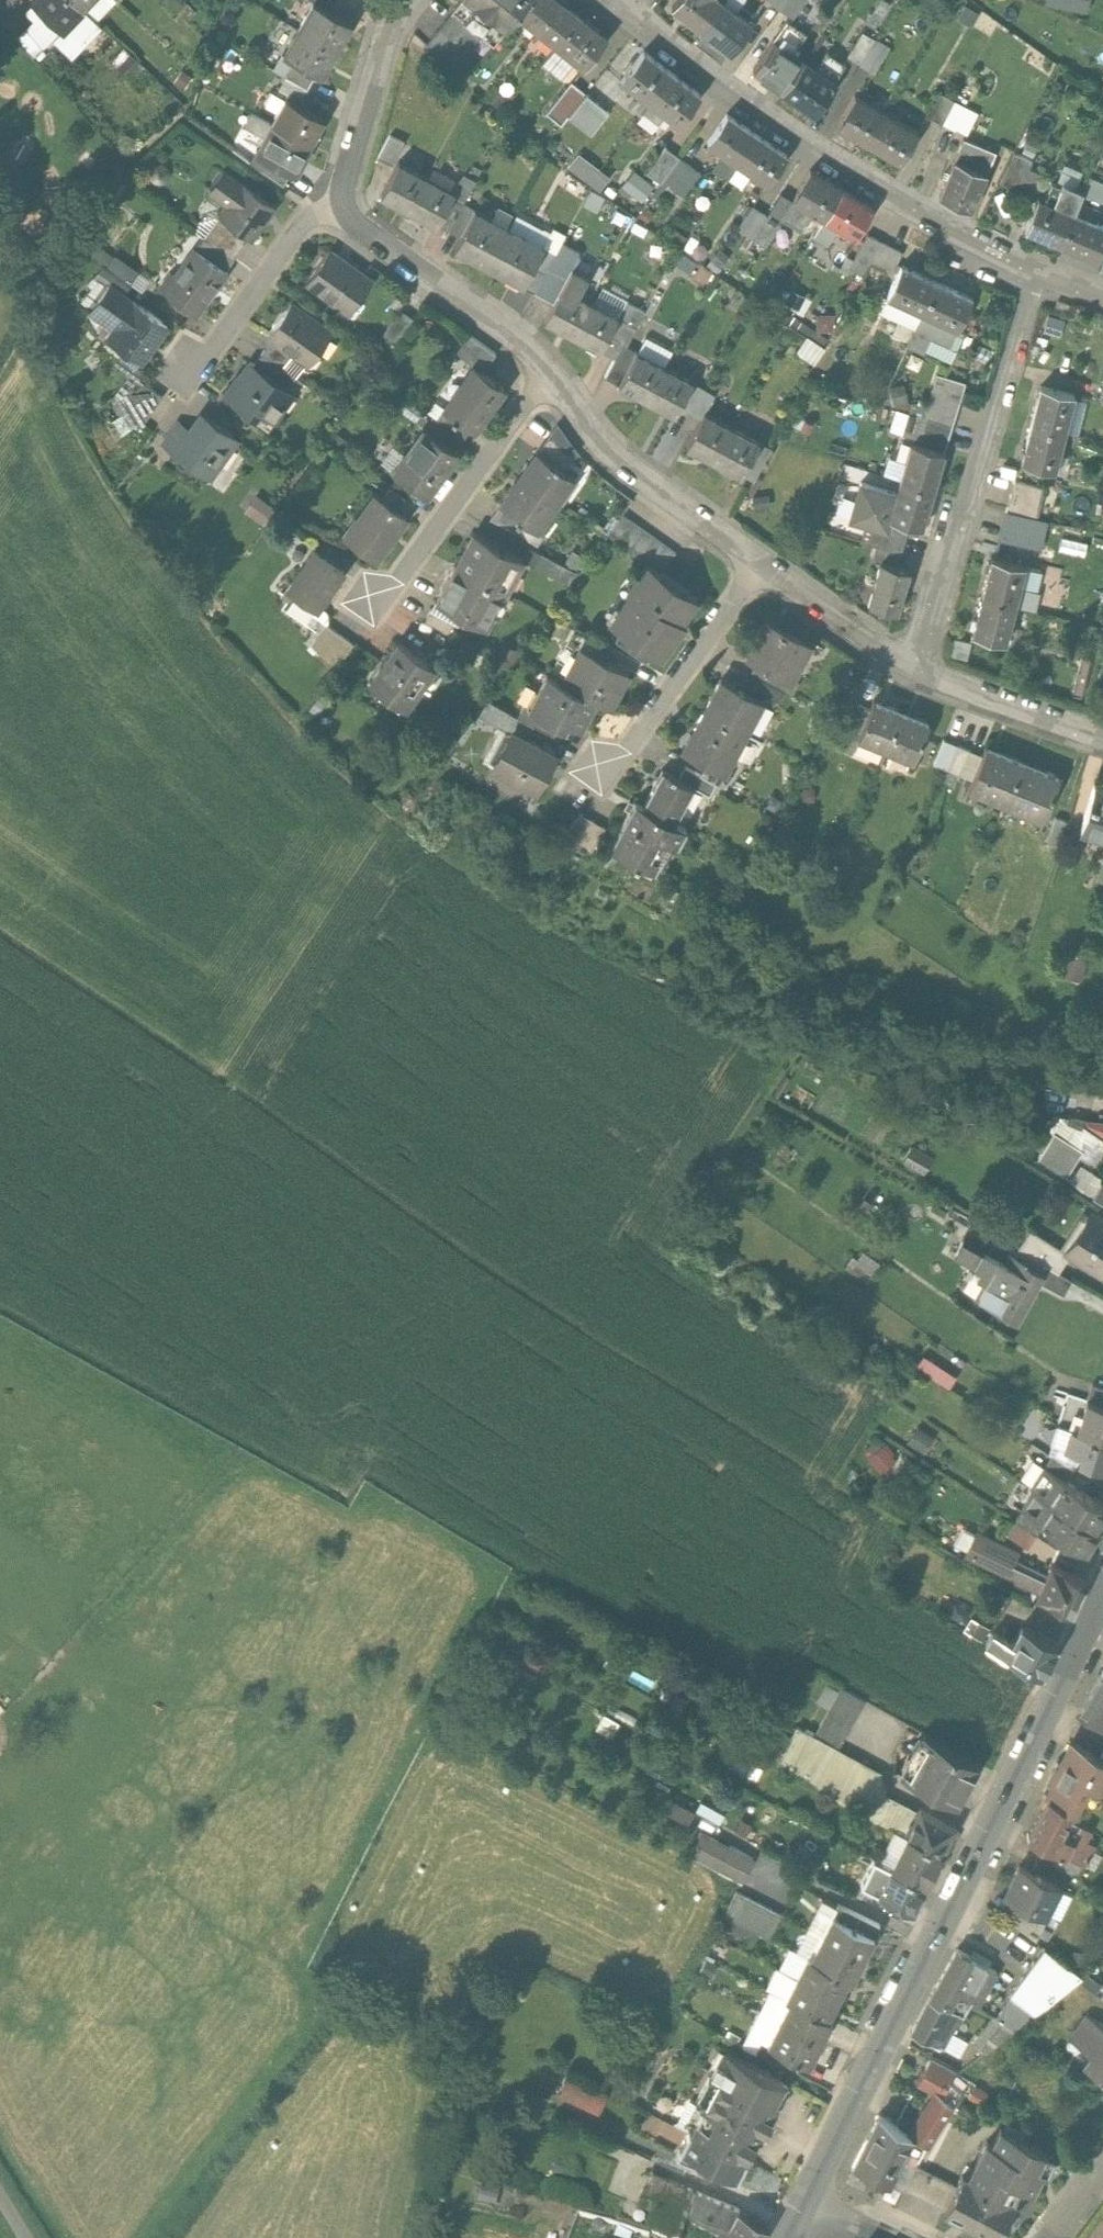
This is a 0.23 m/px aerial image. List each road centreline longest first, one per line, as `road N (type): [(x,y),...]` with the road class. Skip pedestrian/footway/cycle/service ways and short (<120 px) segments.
road 1 (secondary): [(805,2205),(1102,1582)]
road 2 (residential): [(1039,273),(814,151),(611,5)]
road 3 (residential): [(915,673),(1039,273)]
road 4 (residential): [(550,381),(376,606)]
road 5 (residential): [(754,568),(621,468),(550,381)]
road 6 (residential): [(550,381),(520,344),(369,247),(351,226),(345,203)]
road 7 (residential): [(754,568),(604,775)]
road 8 (residential): [(345,203),(301,229),(193,372)]
road 9 (residential): [(345,203),(358,123),(407,0)]
road 10 (residential): [(1102,737),(915,673)]
road 11 (track): [(0,373),(65,265)]

